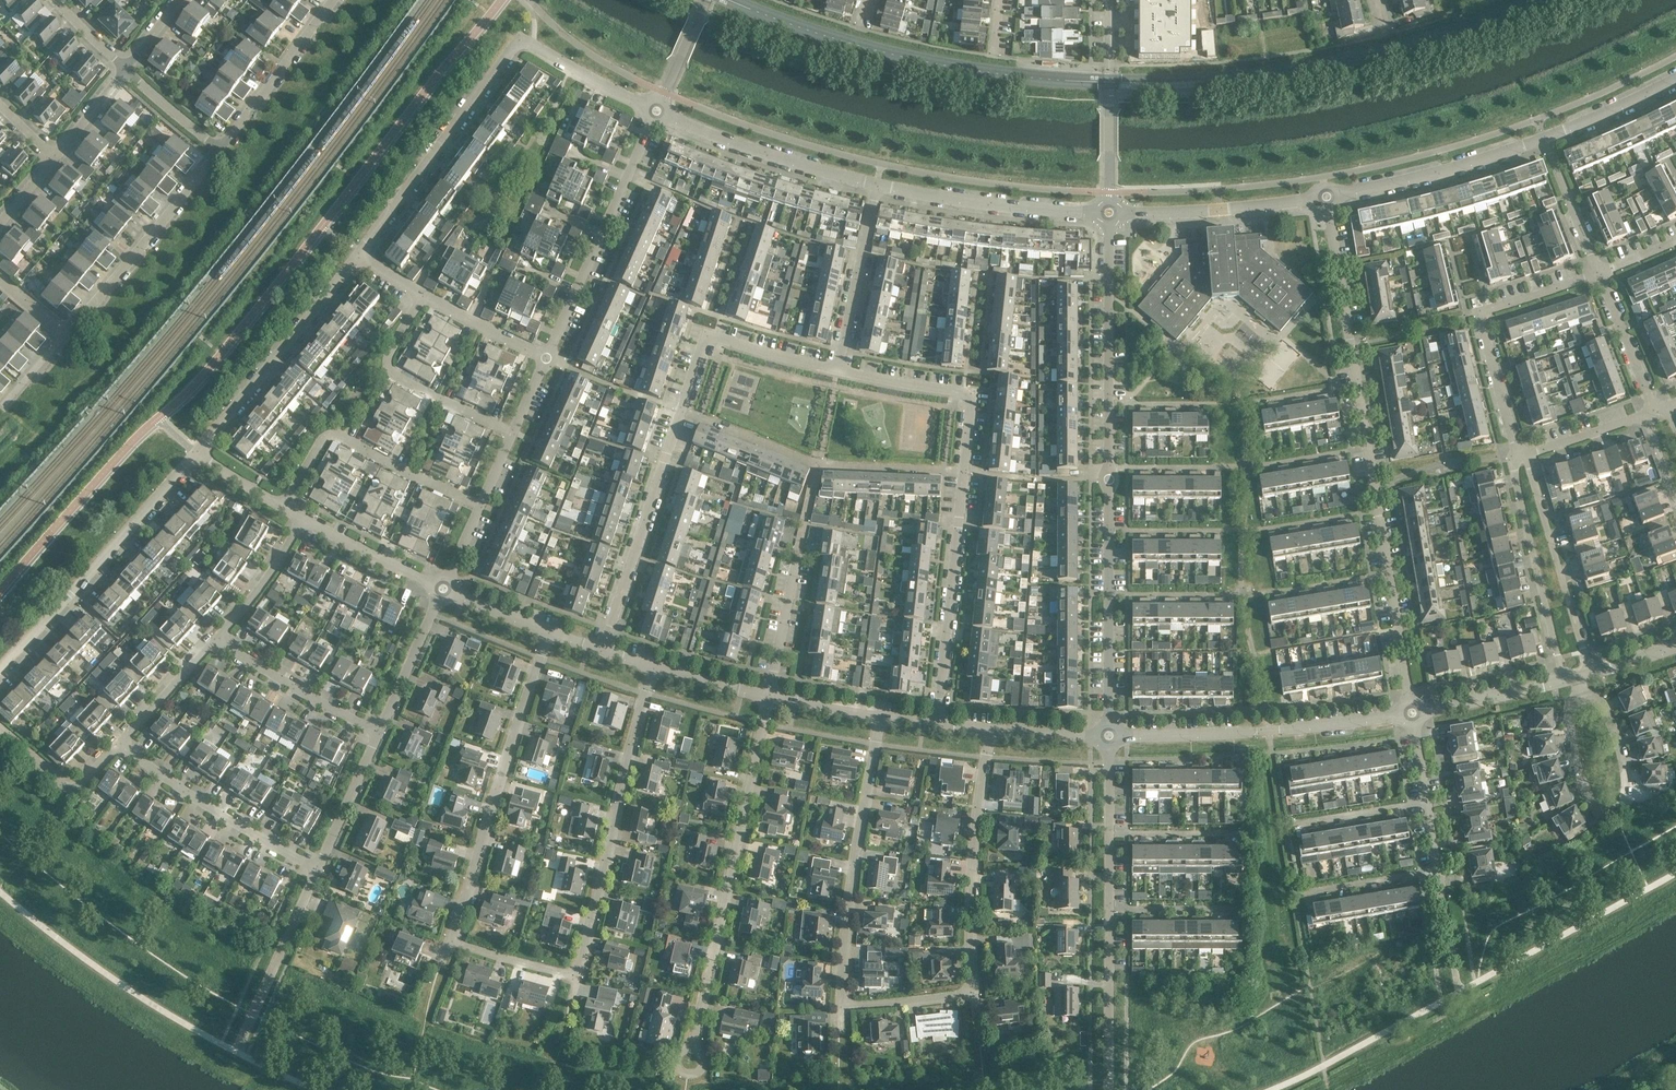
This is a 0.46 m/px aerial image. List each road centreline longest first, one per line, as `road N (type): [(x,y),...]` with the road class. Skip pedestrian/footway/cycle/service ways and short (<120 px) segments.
road 1 (residential): [(986,727),(972,991),(841,1004),(876,714)]
road 2 (residential): [(1411,713),(1327,198)]
road 3 (residential): [(1110,734),(1109,215)]
road 4 (residential): [(938,721),(970,393),(835,368)]
road 5 (residential): [(576,980),(450,946),(550,633)]
road 6 (residential): [(692,1064),(763,696)]
road 7 (residential): [(1108,1089),(1110,734)]
road 8 (residential): [(601,651),(702,330)]
road 9 (residential): [(653,668),(576,980)]
road 10 (residential): [(1411,713),(1235,731),(1110,734)]
road 11 (residential): [(0,668),(197,451)]
road 12 (residential): [(1515,453),(1478,308),(1597,269)]
road 13 (residential): [(1576,687),(1606,713),(1620,752),(1625,805),(1613,812),(1592,805),(1579,774),(1573,705)]
road 14 (residential): [(546,357),(658,113)]
road 15 (residential): [(359,254),(515,48)]
road 16 (residential): [(197,451),(359,254)]
road 17 (residential): [(477,506),(328,432),(282,505)]
road 18 (residential): [(67,335),(219,149)]
road 19 (residential): [(1562,680),(1508,454),(1515,453)]
road 20 (residential): [(316,866),(112,744)]
road 21 (residential): [(1109,215),(874,187)]
road 22 (residential): [(1591,673),(1526,450)]
road 23 (residential): [(510,435),(378,370),(416,295)]
road 24 (residential): [(874,187),(752,152),(658,113)]
road 25 (residential): [(1544,139),(1327,198)]
road 26 (residential): [(1327,198),(1109,215)]
road 27 (residential): [(1109,215),(1108,0)]
road 28 (residential): [(1446,923),(1411,713)]
road 29 (residential): [(233,1052),(316,866)]
road 30 (residential): [(378,727),(212,640)]
road 31 (residential): [(835,368),(874,187)]
road 32 (residential): [(219,149),(327,0)]
road 33 (residential): [(763,696),(802,522)]
road 34 (residential): [(658,113),(532,45),(515,48)]
road 35 (residential): [(1562,680),(1411,713)]
road 36 (residential): [(440,587),(303,518)]
road 37 (residential): [(378,727),(440,587)]
road 38 (residential): [(316,866),(378,727)]
road 39 (residential): [(212,640),(303,518)]
road 40 (residential): [(1654,410),(1597,269)]
road 41 (residential): [(1675,75),(1544,139)]
road 42 (residential): [(112,744),(212,640)]
road 43 (residential): [(546,357),(416,295)]
road 44 (residential): [(1597,269),(1544,139)]
road 45 (residential): [(835,368),(702,330)]
road 46 (residential): [(219,149),(123,66)]
road 47 (residential): [(1110,734),(986,727)]
road 48 (residential): [(658,113),(706,0)]
road 49 (residential): [(46,159),(123,66)]
road 50 (residential): [(1526,450),(1641,416)]

